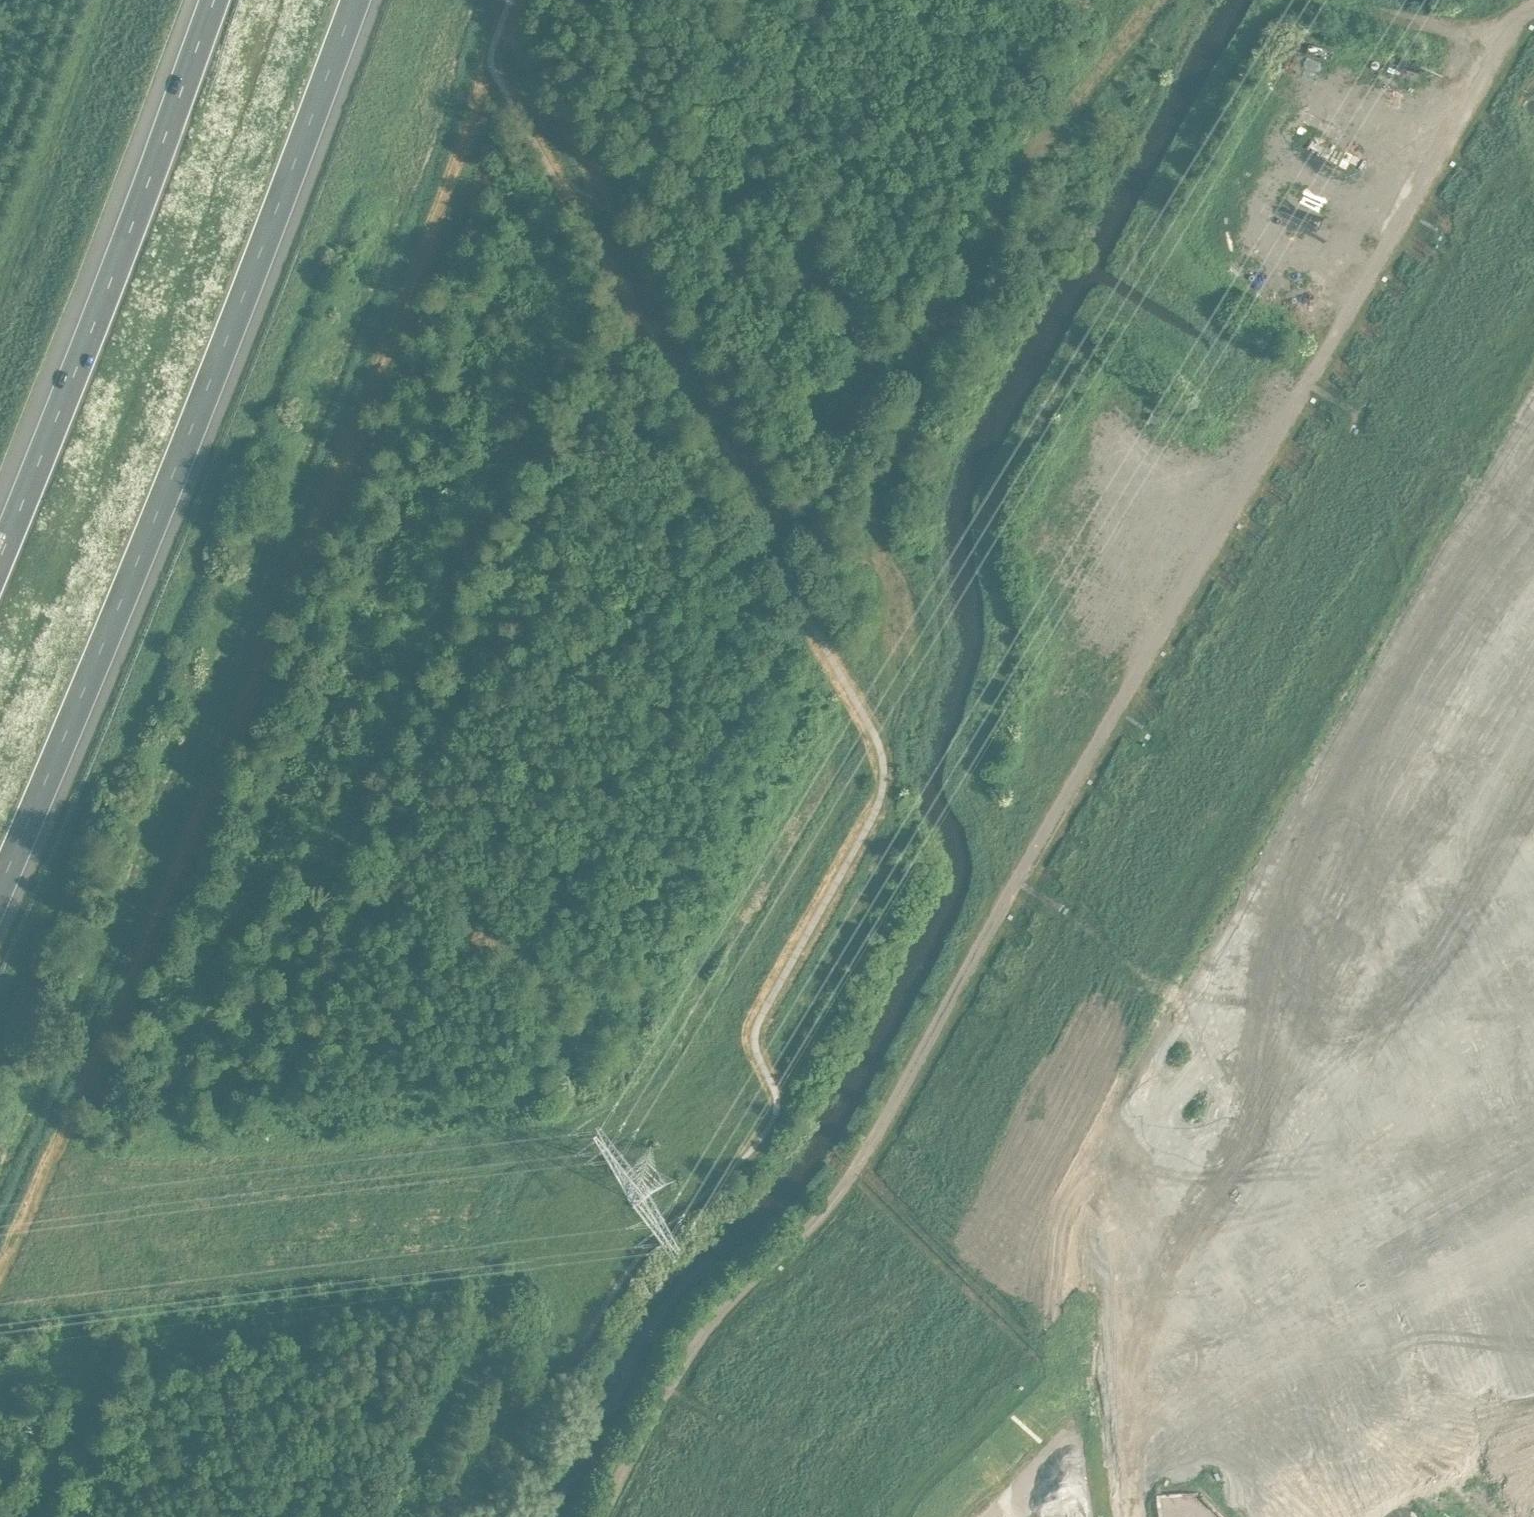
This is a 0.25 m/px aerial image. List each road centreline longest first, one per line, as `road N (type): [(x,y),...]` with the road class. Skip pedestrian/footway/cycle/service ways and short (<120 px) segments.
road 1 (motorway): [(0,886),(190,432),(354,0)]
road 2 (motorway): [(215,0),(0,557)]

